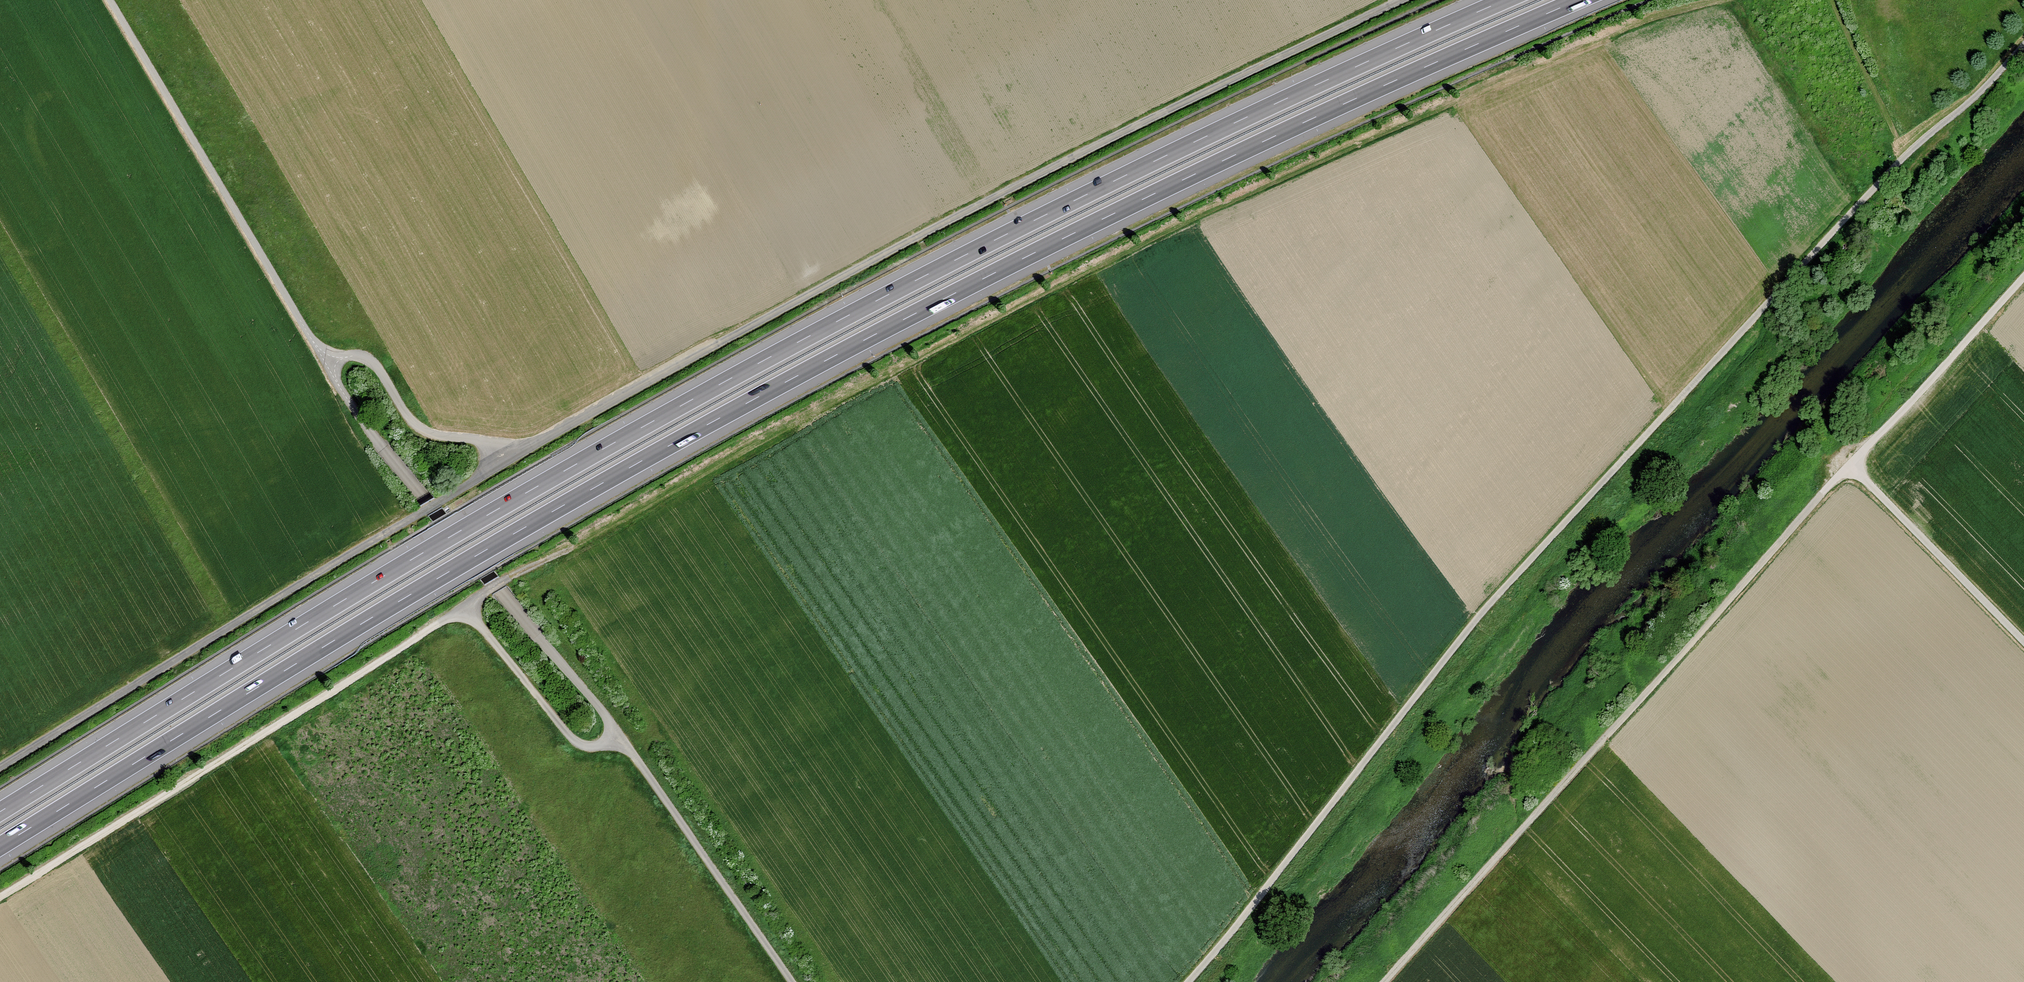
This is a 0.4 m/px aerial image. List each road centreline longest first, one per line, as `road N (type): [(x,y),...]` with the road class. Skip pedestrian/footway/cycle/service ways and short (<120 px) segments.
road 1 (motorway): [(0,846),(475,556),(784,383),(1178,182),(1578,0)]
road 2 (motorway): [(1505,0),(1167,155),(771,357),(461,530),(0,812)]
road 3 (track): [(1188,981),(1512,580),(1862,201),(2023,45)]
road 4 (track): [(464,606),(843,396),(1201,216),(1457,102)]
road 5 (track): [(504,463),(950,220),(1402,0)]
road 6 (track): [(618,734),(579,744),(464,606),(0,897)]
road 7 (track): [(1385,981),(1850,464)]
road 8 (track): [(0,767),(504,463)]
road 9 (track): [(327,366),(385,450),(618,734)]
road 10 (track): [(109,0),(327,366)]
road 11 (track): [(618,734),(792,981)]
road 12 (track): [(2023,277),(1850,464)]
road 13 (track): [(1850,464),(2023,641)]
road 14 (track): [(504,463),(480,440),(419,427),(365,357),(327,366)]

